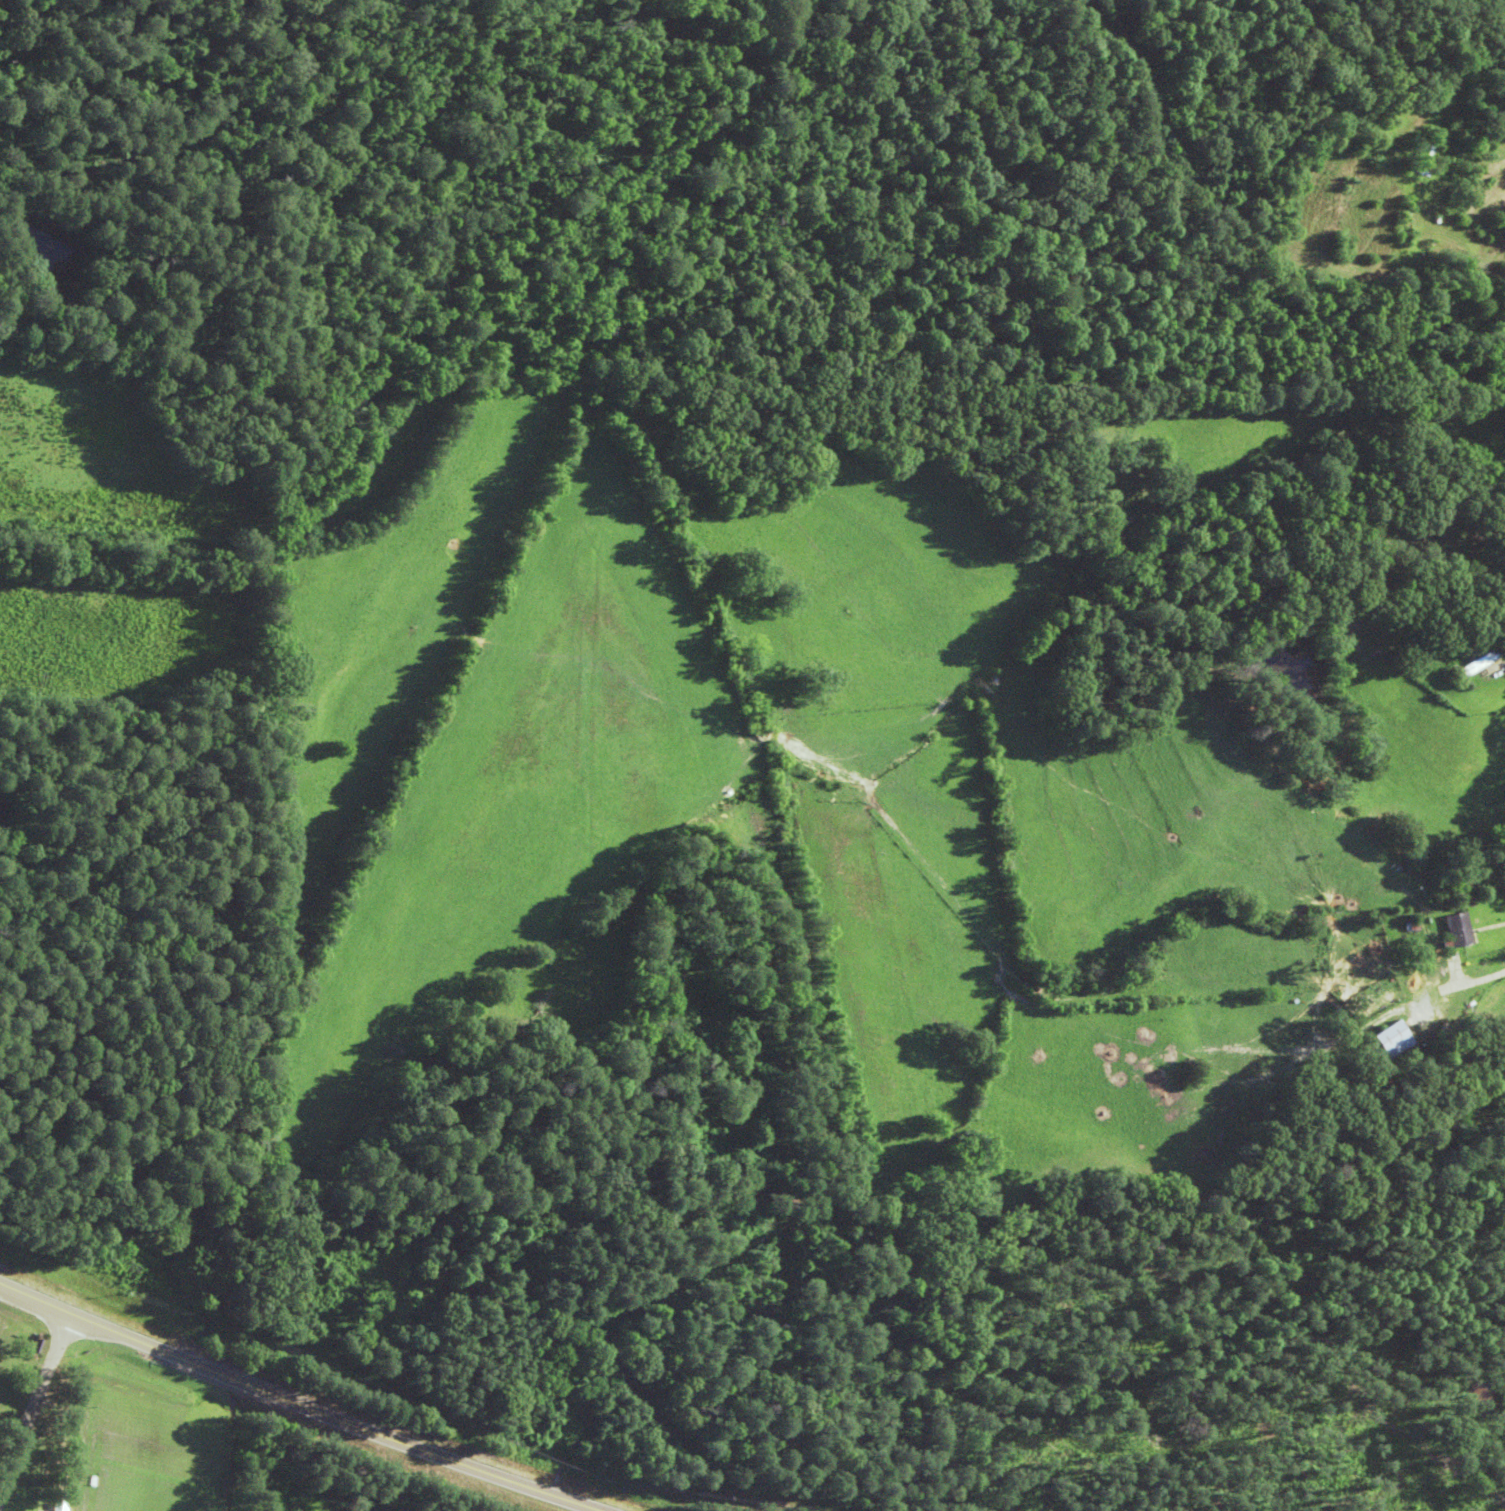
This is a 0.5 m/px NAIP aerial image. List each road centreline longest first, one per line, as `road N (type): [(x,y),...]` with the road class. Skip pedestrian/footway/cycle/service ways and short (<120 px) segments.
road 1 (secondary): [(603,1510),(320,1413),(0,1282)]

